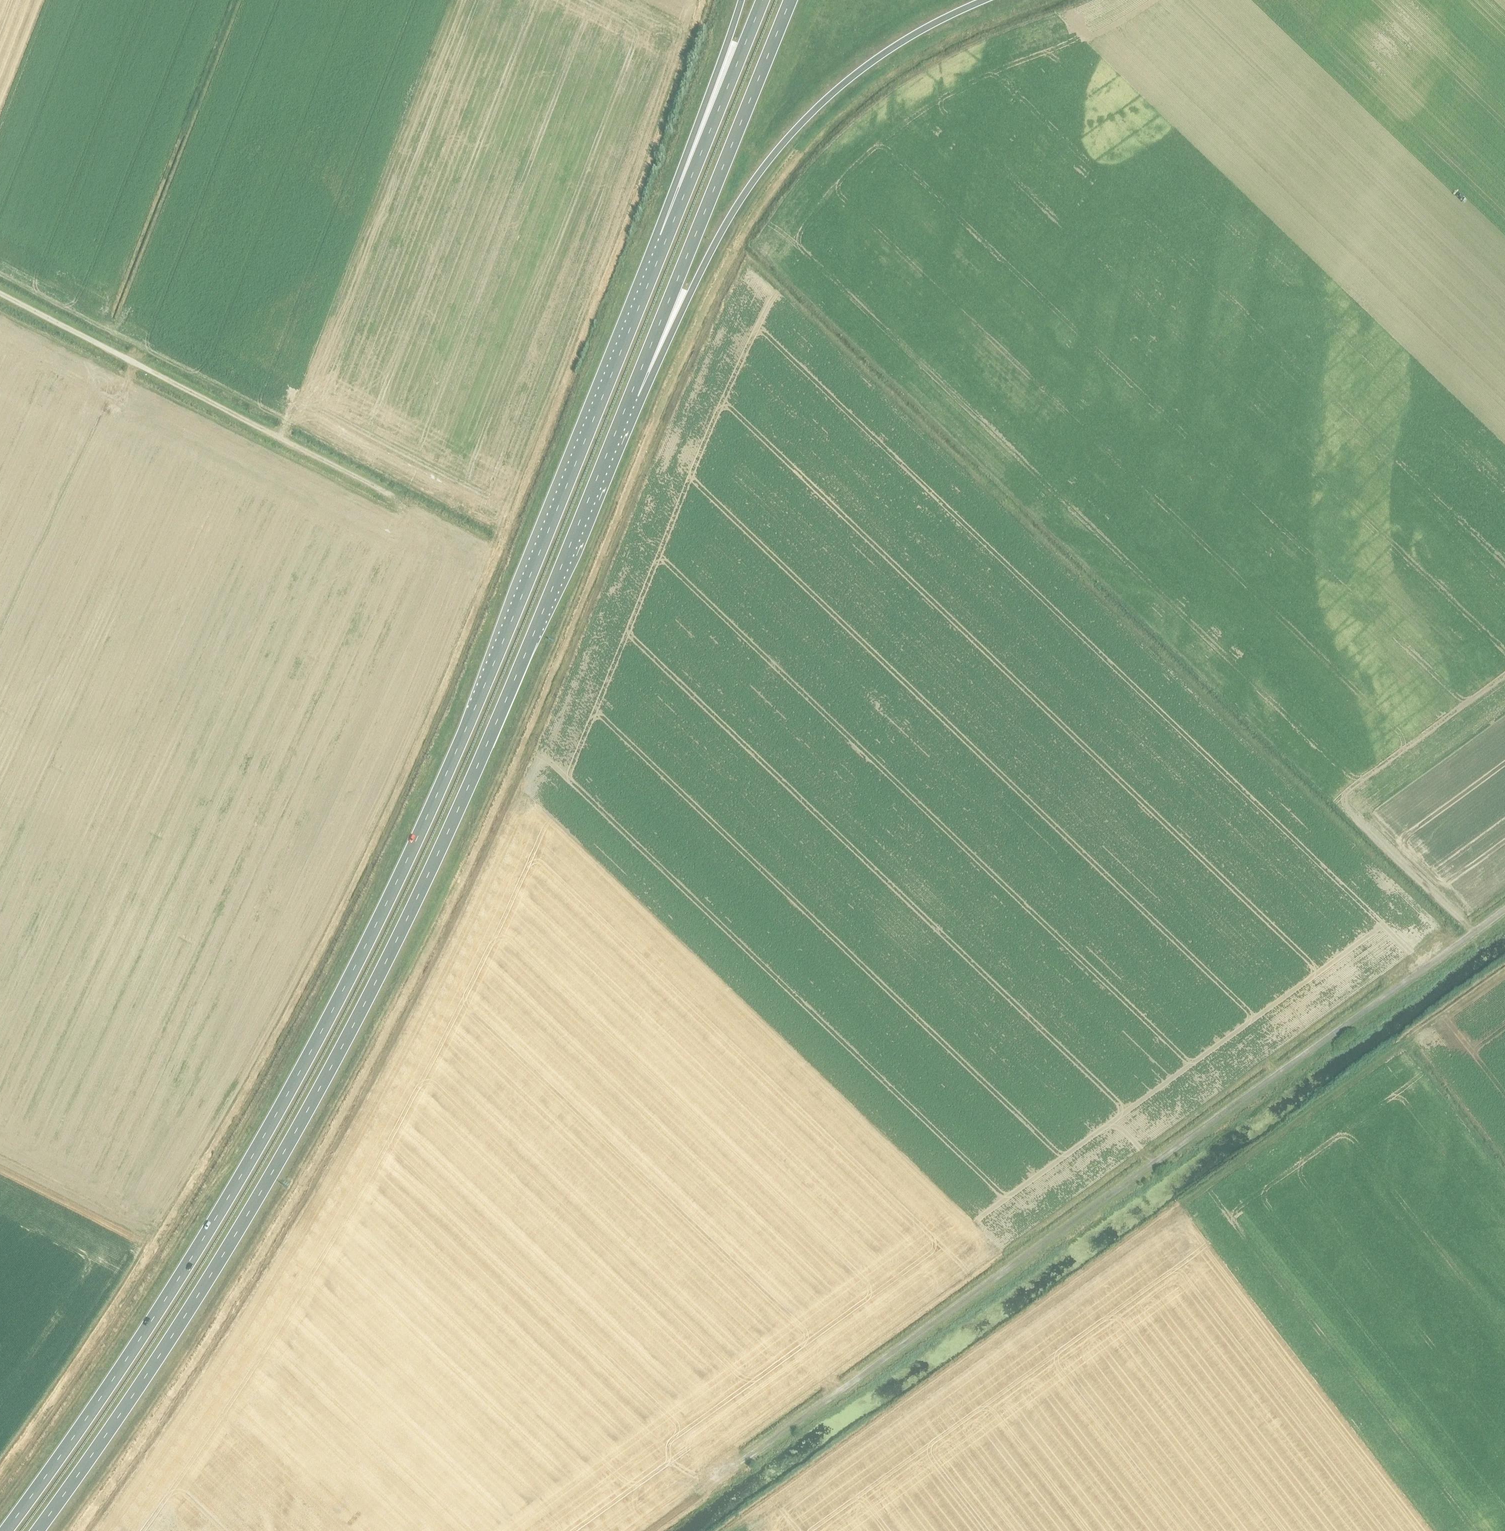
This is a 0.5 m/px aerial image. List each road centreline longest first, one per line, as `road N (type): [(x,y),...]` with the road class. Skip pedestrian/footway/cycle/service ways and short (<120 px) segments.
road 1 (trunk): [(667,237),(462,738),(368,941),(171,1291),(6,1530)]
road 2 (trunk): [(39,1530),(201,1292),(388,955),(474,776),(661,318)]
road 3 (track): [(1504,909),(722,1474)]
road 4 (trunk): [(661,318),(797,127),(856,73),(987,0)]
road 5 (unclassified): [(374,484),(0,291)]
road 6 (trunk): [(661,318),(790,0)]
road 7 (trunk): [(763,0),(667,237)]
road 8 (trunk): [(742,0),(667,237)]

